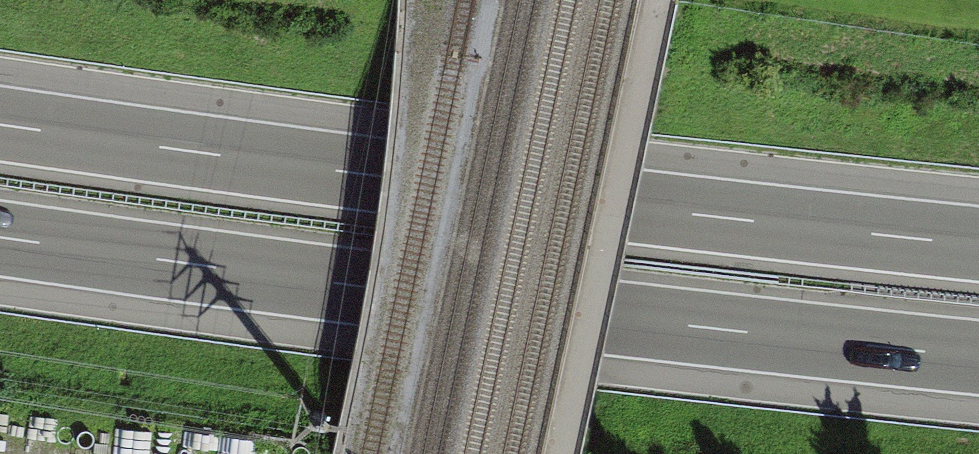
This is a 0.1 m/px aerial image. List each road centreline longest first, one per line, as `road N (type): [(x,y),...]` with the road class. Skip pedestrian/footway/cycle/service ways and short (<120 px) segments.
road 1 (motorway): [(978,243),(0,122)]
road 2 (motorway): [(0,240),(978,358)]

